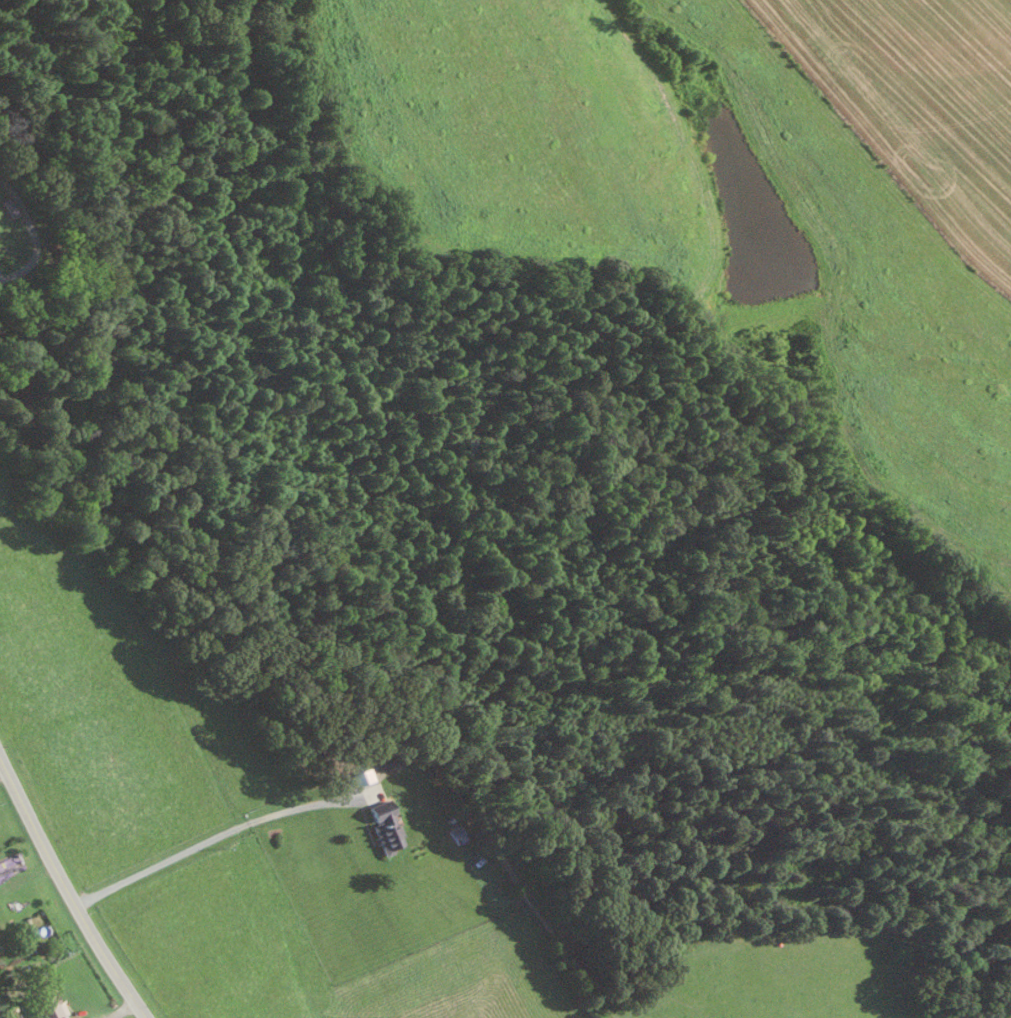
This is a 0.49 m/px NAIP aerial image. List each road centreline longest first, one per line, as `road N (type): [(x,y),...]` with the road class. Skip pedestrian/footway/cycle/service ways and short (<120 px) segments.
road 1 (residential): [(142,1017),(66,900),(0,758)]

